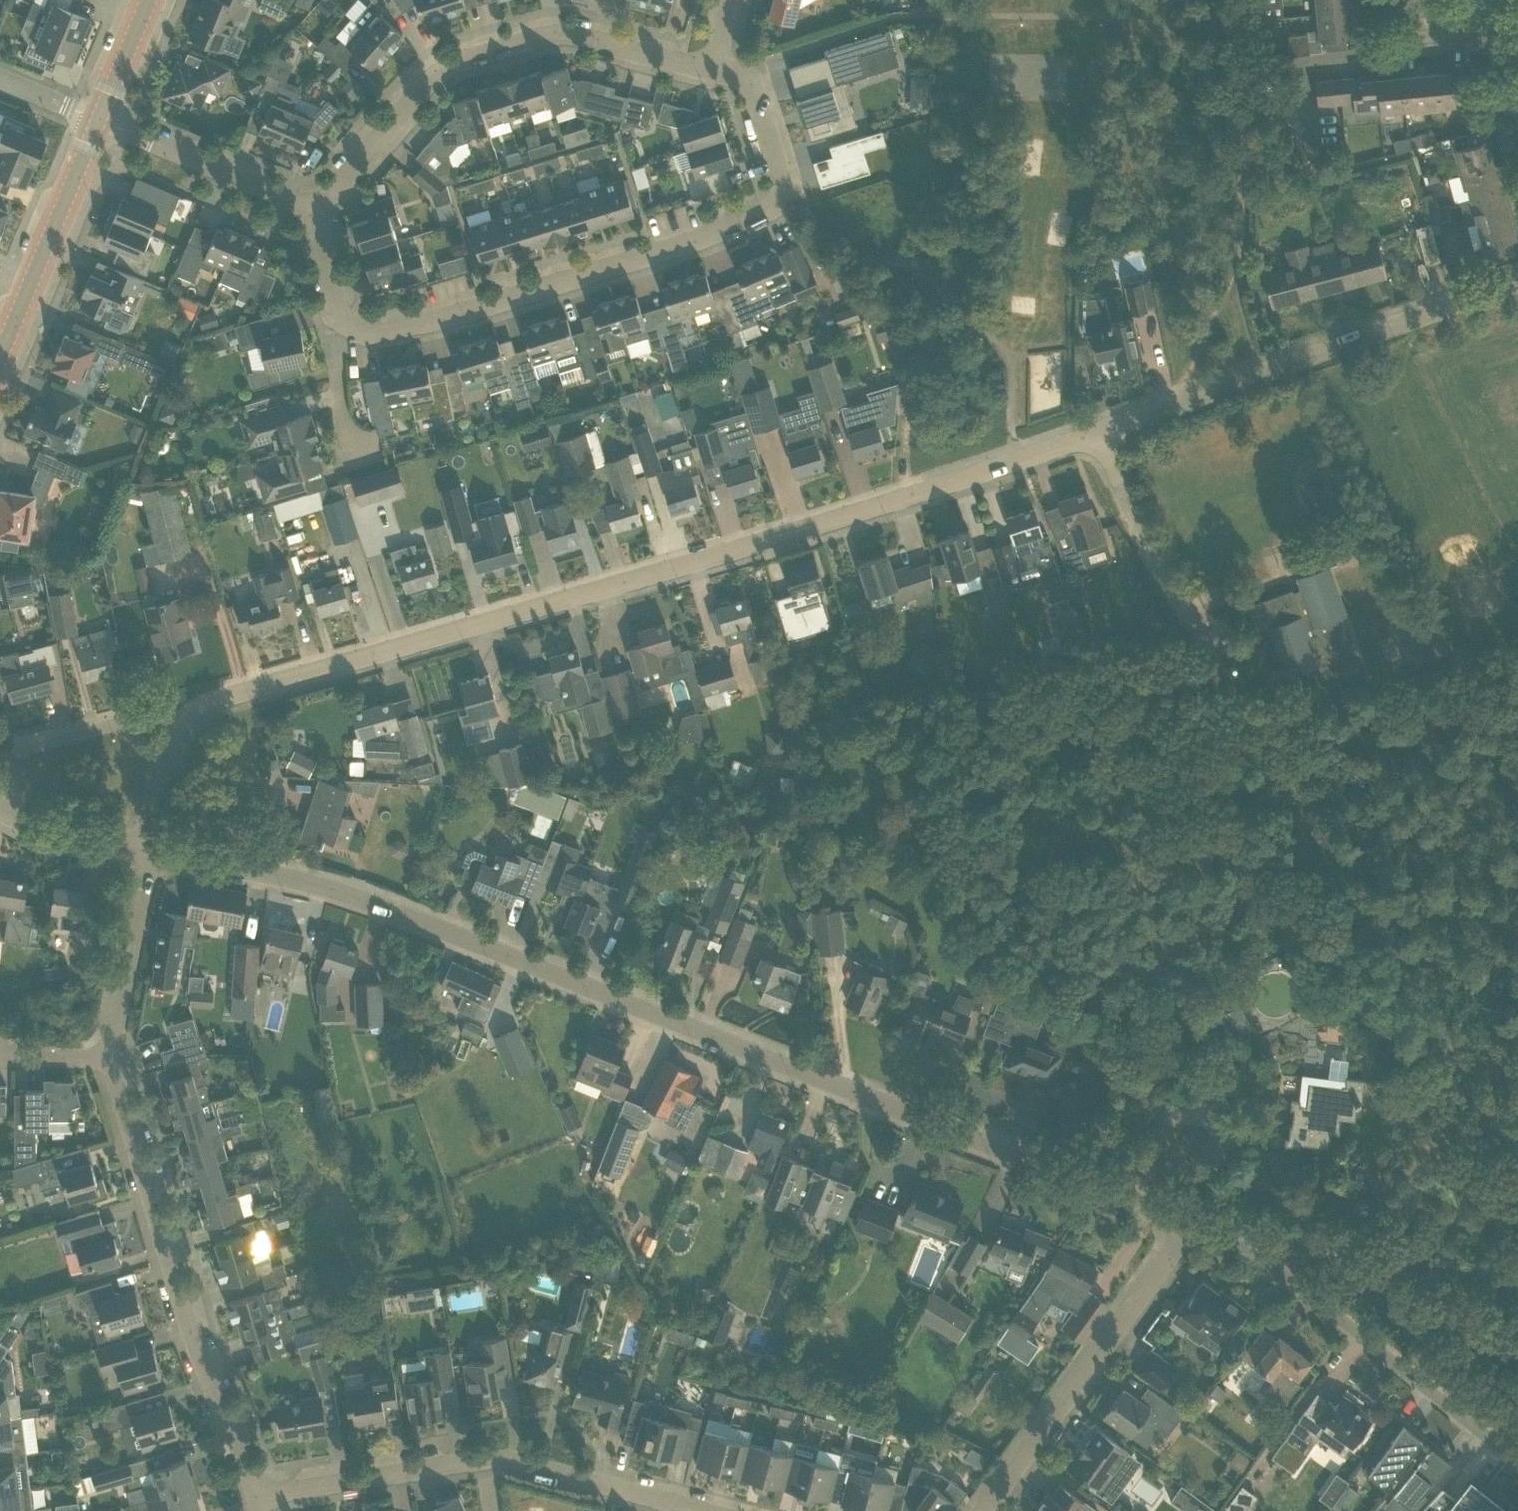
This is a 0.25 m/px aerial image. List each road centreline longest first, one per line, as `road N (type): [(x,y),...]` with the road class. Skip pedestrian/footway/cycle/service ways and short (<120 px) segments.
road 1 (residential): [(1188,1229),(298,873),(150,845)]
road 2 (residential): [(175,767),(194,718),(217,704),(1095,446)]
road 3 (residential): [(716,66),(740,80),(758,111),(789,194),(780,222),(385,344),(343,324)]
road 4 (track): [(1517,1139),(1255,708)]
road 5 (residential): [(315,213),(444,66),(519,40),(583,39),(716,66)]
road 6 (residential): [(260,1496),(113,1061)]
road 7 (residential): [(1095,446),(1517,284)]
road 8 (residential): [(1517,1464),(1363,1322),(1254,1257),(1188,1229)]
road 9 (residential): [(973,1510),(1188,1229)]
road 10 (residential): [(1255,708),(1095,446)]
road 11 (tertiary): [(0,372),(101,124)]
road 12 (track): [(1254,1257),(1517,1286)]
road 13 (residential): [(315,213),(101,124)]
road 14 (residential): [(260,1496),(488,1459)]
road 15 (residential): [(113,1061),(150,845)]
road 16 (residential): [(488,1459),(695,1510)]
road 17 (residential): [(1340,68),(1517,48)]
road 18 (residential): [(175,767),(125,727),(25,750)]
road 19 (residential): [(150,845),(70,834),(0,806)]
road 20 (residential): [(343,324),(332,363),(349,460)]
road 21 (tertiary): [(101,124),(153,0)]

